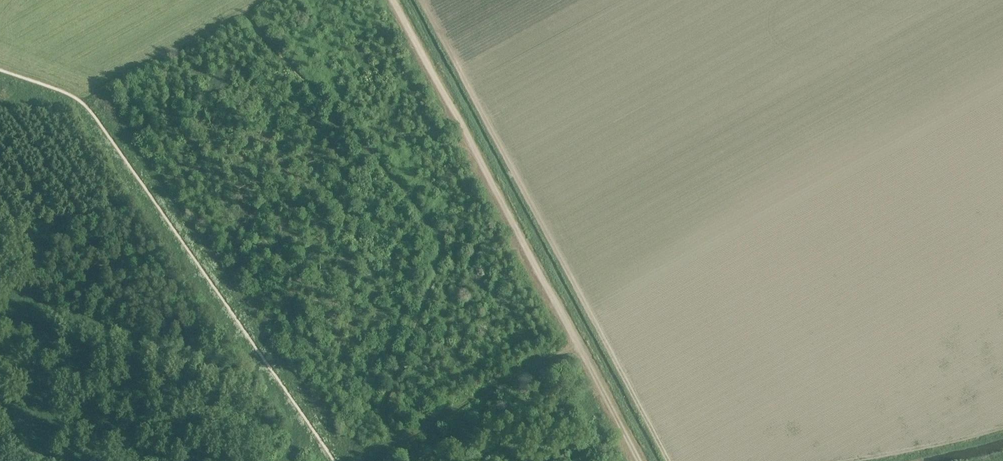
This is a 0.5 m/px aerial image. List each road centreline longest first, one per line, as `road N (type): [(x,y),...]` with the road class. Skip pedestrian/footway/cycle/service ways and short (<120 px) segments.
road 1 (track): [(391,0),(634,460)]

